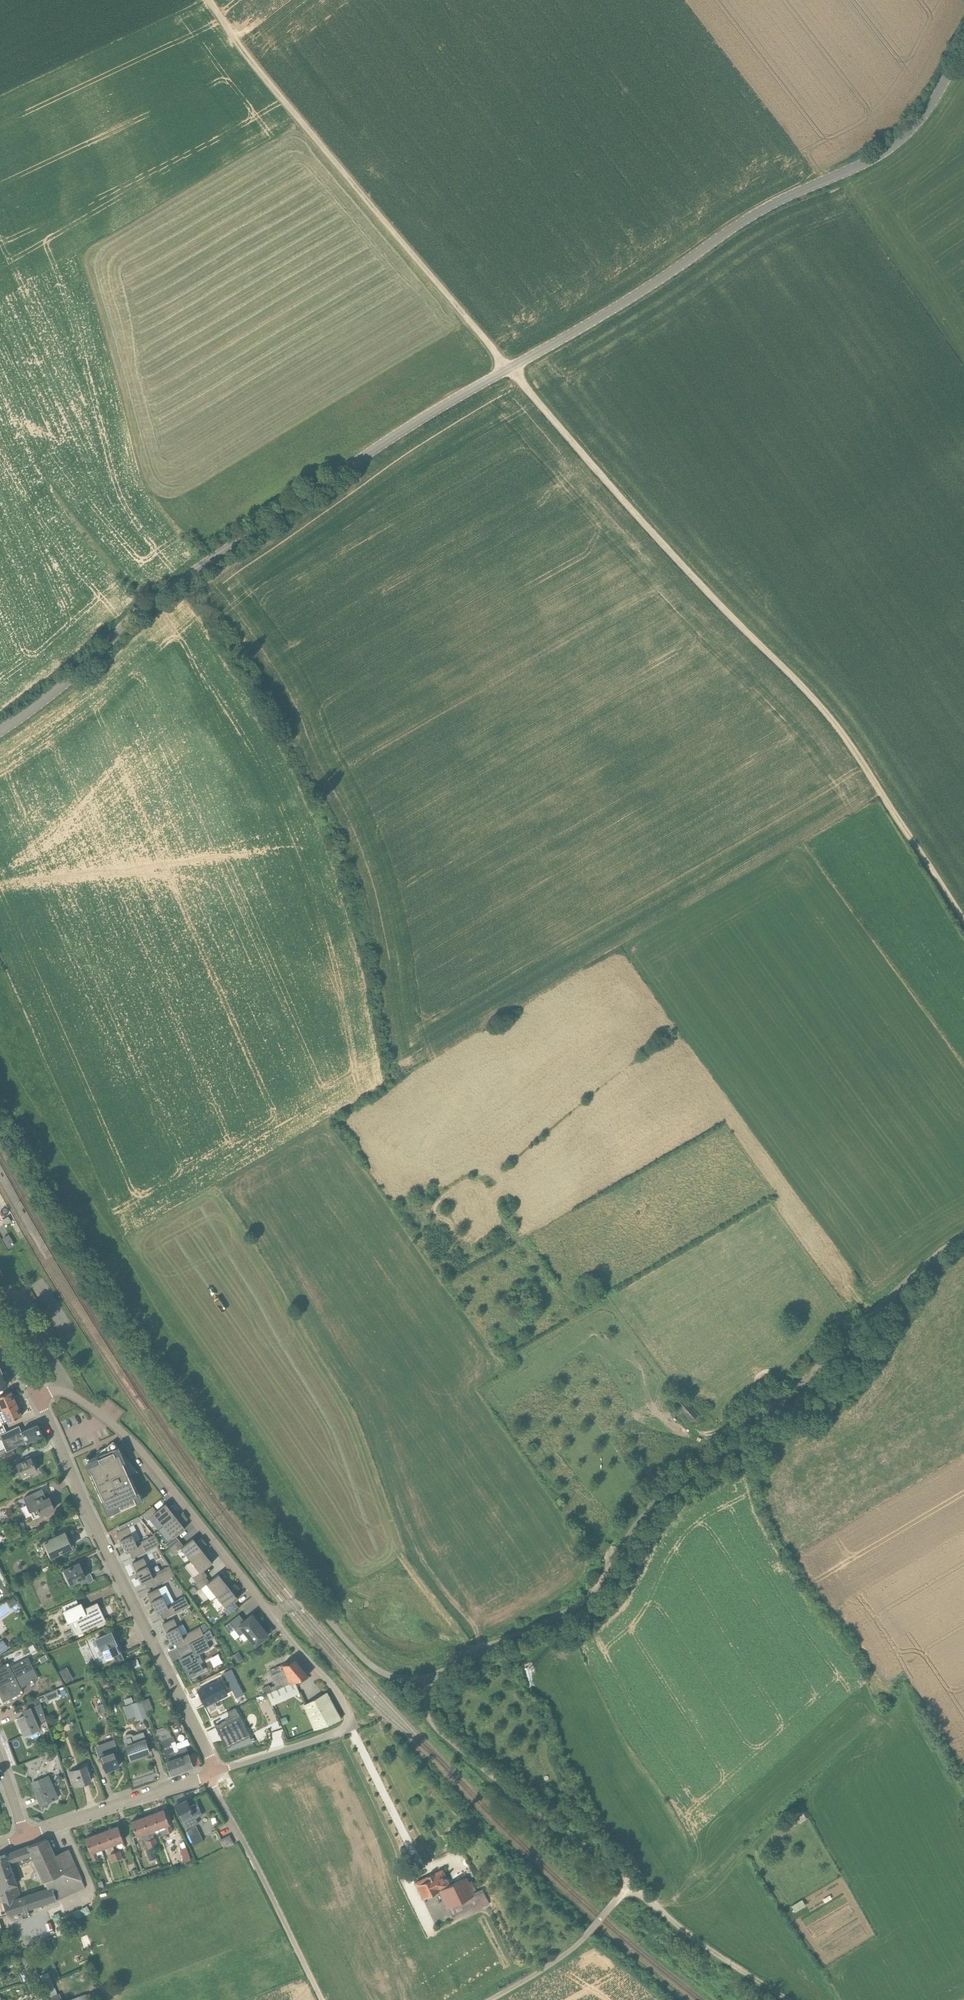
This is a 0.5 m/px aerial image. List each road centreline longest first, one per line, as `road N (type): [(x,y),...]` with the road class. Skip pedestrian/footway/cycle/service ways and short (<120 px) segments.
road 1 (track): [(963,922),(826,715),(661,542),(471,323)]
road 2 (unclassified): [(426,1679),(586,1598),(654,1503),(742,1440),(963,1236)]
road 3 (unclassified): [(0,731),(170,589),(508,369)]
road 4 (unclassified): [(963,46),(924,114),(892,146),(758,212),(508,369)]
road 5 (track): [(590,463),(503,531),(501,545),(677,913)]
road 6 (unclassified): [(490,1999),(575,1946),(627,1883),(613,1861),(559,1832),(436,1727),(425,1704),(426,1679)]
road 7 (track): [(209,0),(471,323)]
road 8 (residential): [(218,1772),(37,1398)]
road 9 (unclassified): [(271,1615),(135,1444),(66,1392),(37,1398)]
road 10 (unclassified): [(218,1772),(354,1725),(334,1688),(271,1615)]
road 11 (unclassified): [(208,1776),(322,1999)]
road 12 (unclassified): [(26,1837),(208,1776)]
road 13 (unclassified): [(271,1615),(312,1603),(374,1668),(426,1679)]

